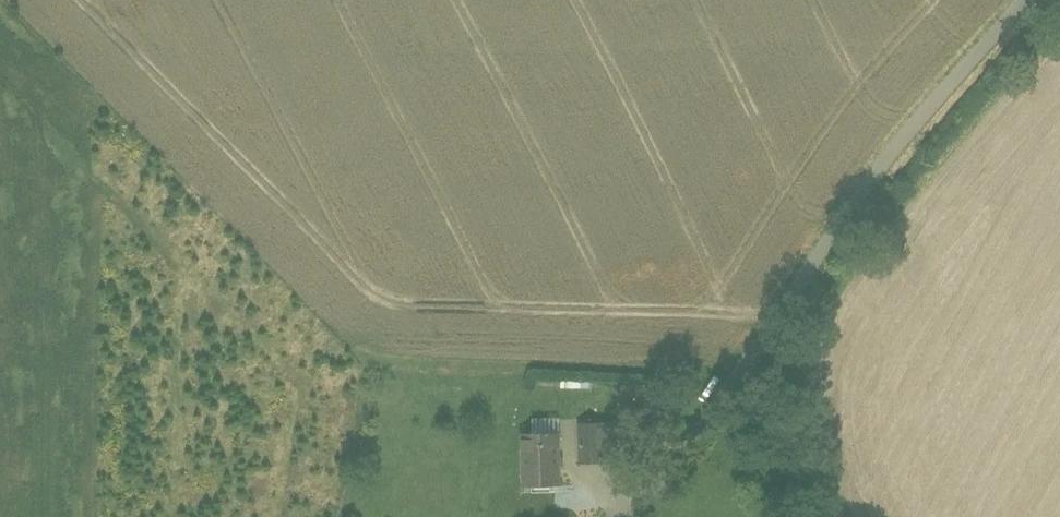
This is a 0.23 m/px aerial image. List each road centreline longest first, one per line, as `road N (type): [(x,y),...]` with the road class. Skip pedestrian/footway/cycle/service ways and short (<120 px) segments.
road 1 (residential): [(630,516),(858,197),(1023,0)]

